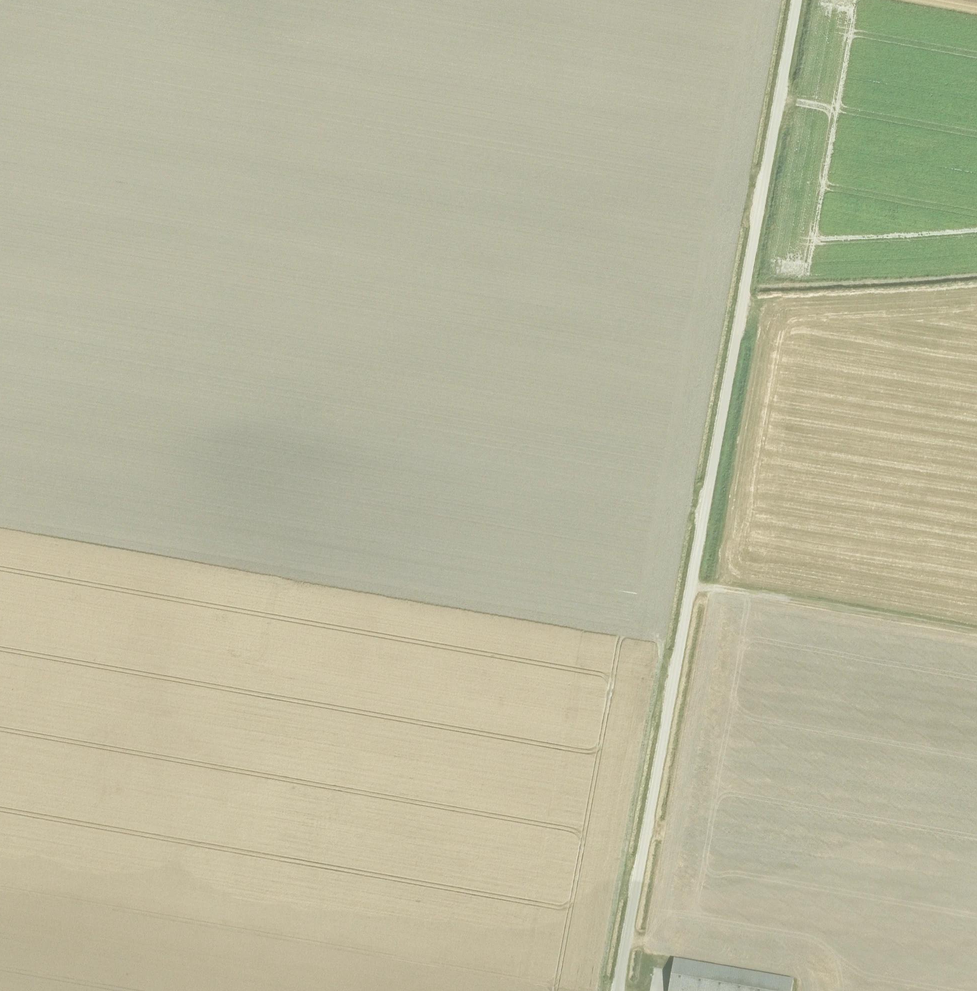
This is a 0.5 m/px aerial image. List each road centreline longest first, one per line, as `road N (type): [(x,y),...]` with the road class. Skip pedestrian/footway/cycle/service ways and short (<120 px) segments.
road 1 (unclassified): [(618,990),(800,0)]

